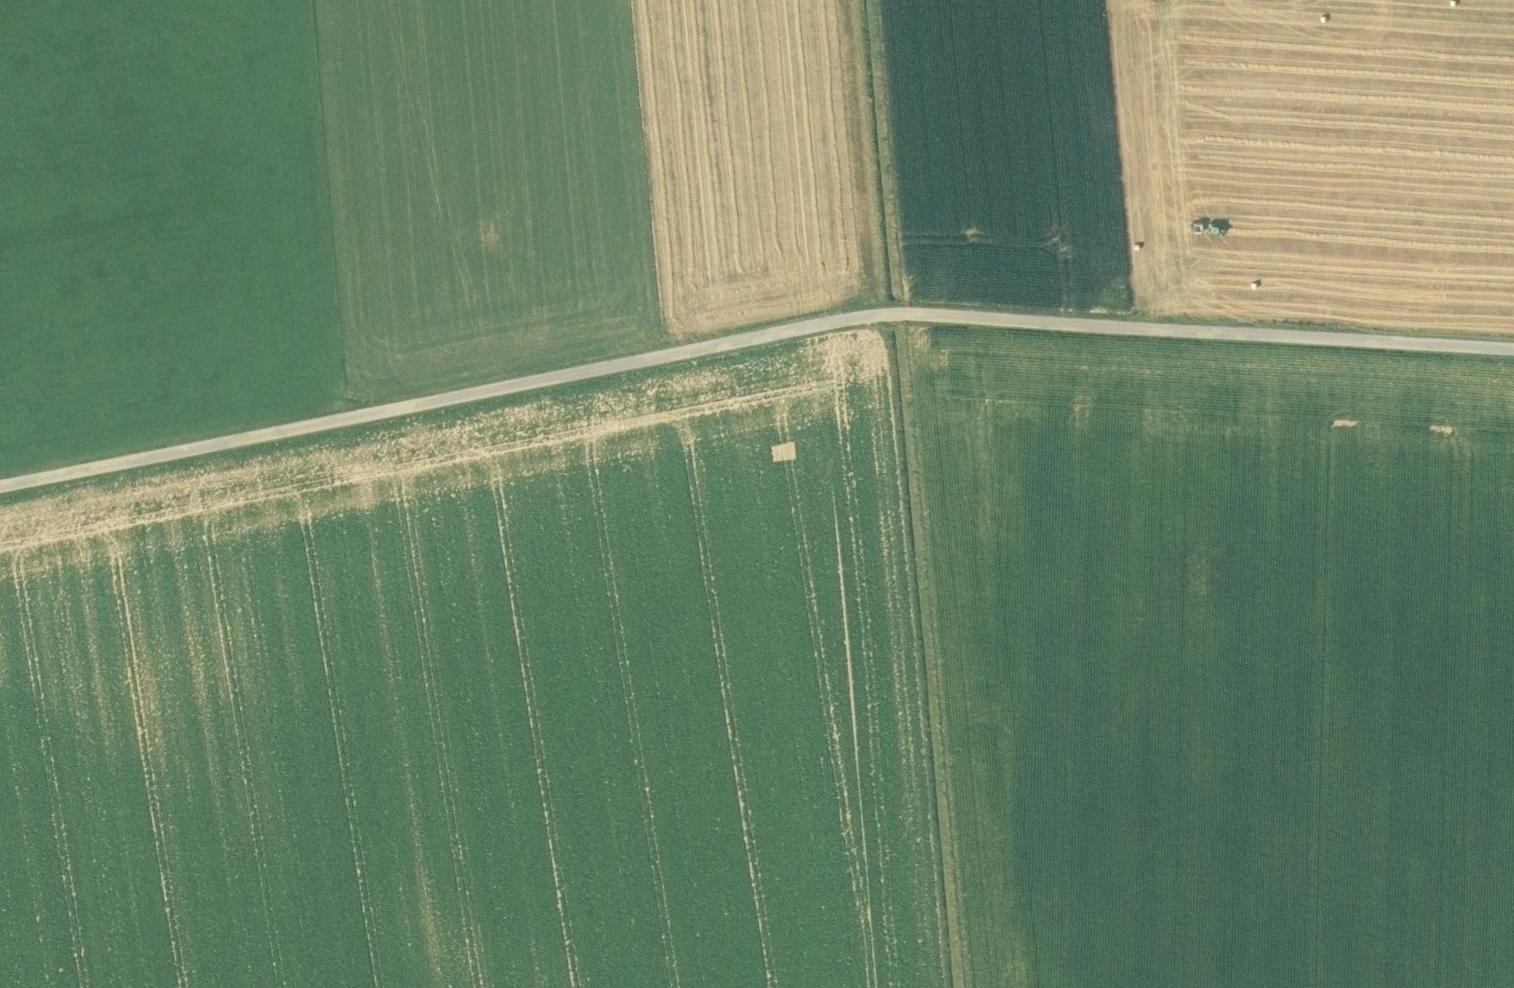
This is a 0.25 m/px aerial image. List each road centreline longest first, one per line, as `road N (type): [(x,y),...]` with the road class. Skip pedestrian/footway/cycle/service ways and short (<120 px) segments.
road 1 (unclassified): [(0,481),(885,306),(1513,344)]
road 2 (track): [(885,306),(955,987)]

